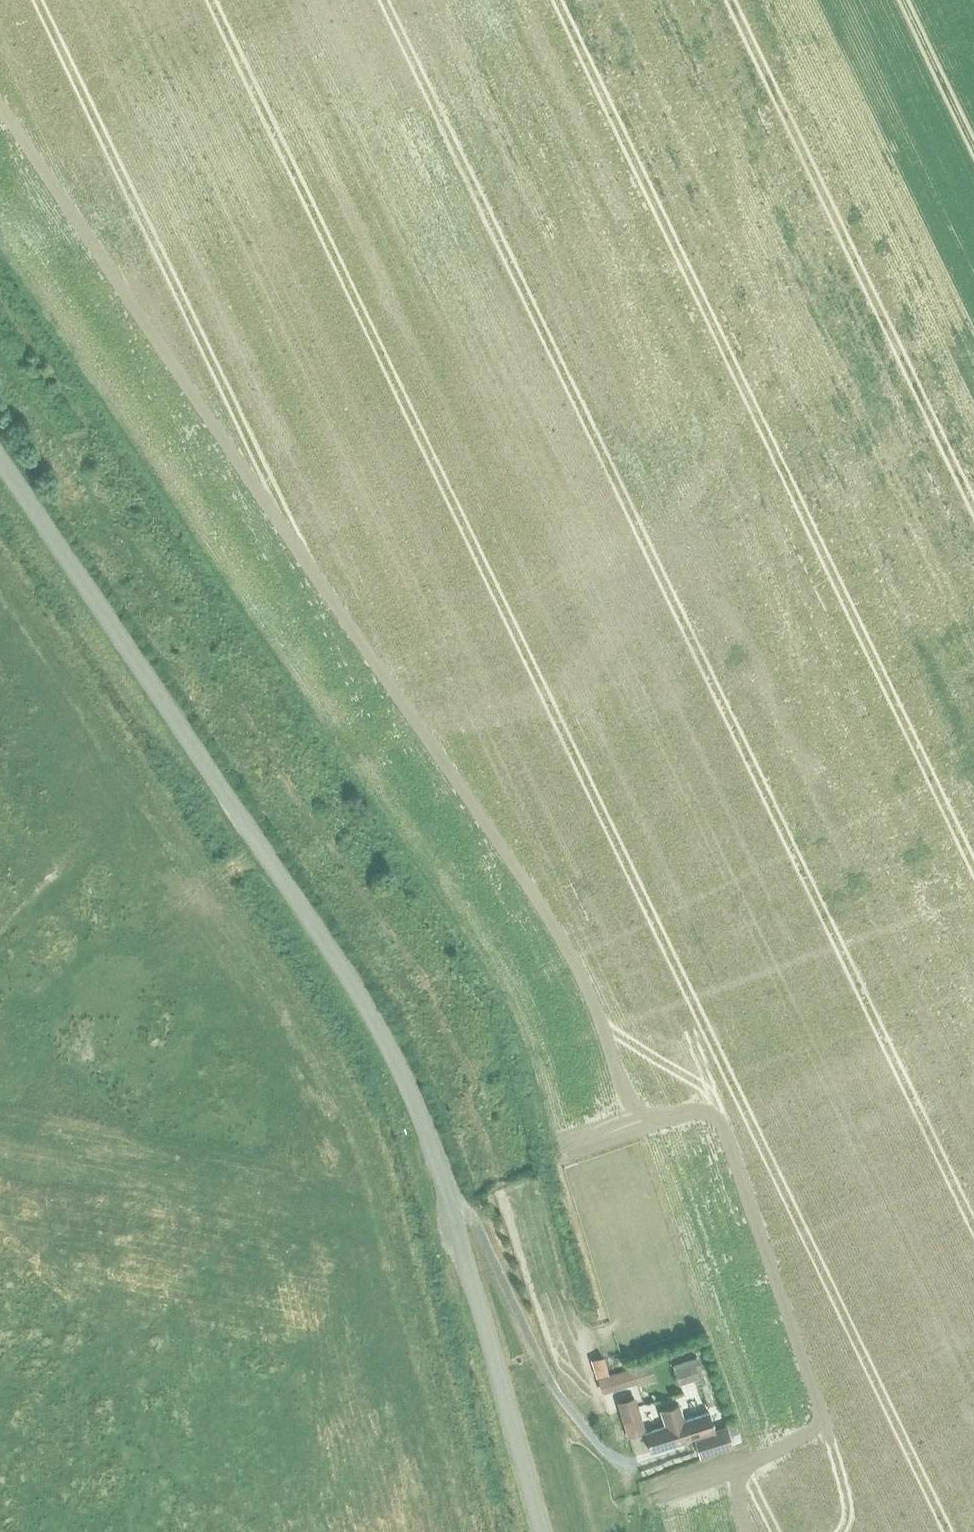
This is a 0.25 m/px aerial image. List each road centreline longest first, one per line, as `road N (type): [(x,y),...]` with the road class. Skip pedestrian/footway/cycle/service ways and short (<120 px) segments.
road 1 (tertiary): [(0,466),(370,1015),(440,1168),(541,1531)]

